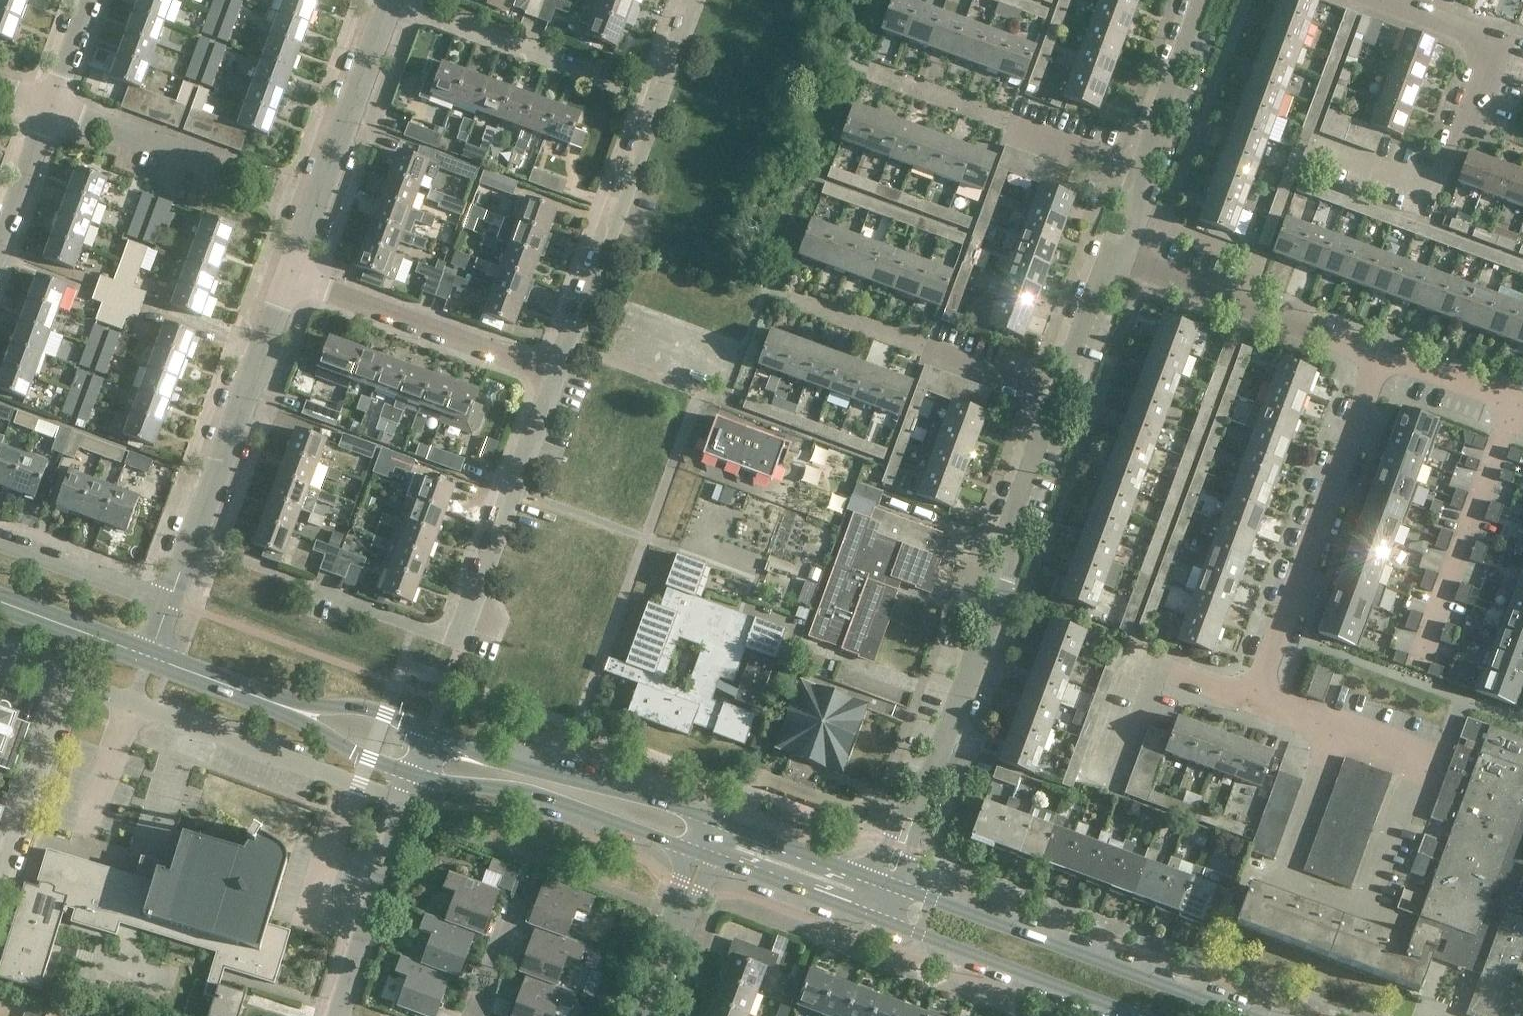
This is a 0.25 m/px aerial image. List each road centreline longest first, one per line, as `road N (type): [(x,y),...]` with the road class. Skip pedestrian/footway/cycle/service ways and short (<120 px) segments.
road 1 (residential): [(915,805),(1012,569),(1006,533),(1058,401)]
road 2 (residential): [(1326,148),(1436,187),(1490,43),(1377,0)]
road 3 (tertiary): [(1250,1015),(897,886)]
road 4 (residential): [(1254,692),(1371,352)]
road 5 (residential): [(407,802),(71,680)]
road 6 (residential): [(168,602),(291,278)]
road 7 (residential): [(1338,725),(1422,755),(1368,909),(1285,878)]
road 8 (tertiary): [(714,819),(487,757),(433,730)]
road 9 (residential): [(291,278),(391,5)]
road 10 (tertiary): [(873,917),(1143,1015)]
road 11 (tertiary): [(416,776),(526,791),(691,850)]
road 12 (residential): [(553,373),(650,104)]
road 13 (residential): [(458,638),(553,373)]
road 14 (residential): [(553,373),(291,278)]
road 15 (residential): [(1514,404),(1420,665)]
road 16 (residential): [(650,104),(391,5)]
road 17 (residential): [(1371,352),(1113,253)]
road 18 (residential): [(1103,782),(1145,668),(1254,692)]
road 19 (residential): [(339,1015),(407,802)]
road 20 (residential): [(257,194),(50,116)]
road 21 (residential): [(0,872),(71,680)]
road 22 (residential): [(1142,174),(1203,0)]
road 23 (residential): [(168,602),(0,540)]
road 24 (tertiary): [(433,730),(365,706),(264,699)]
road 25 (tertiary): [(712,858),(873,917)]
road 26 (tertiary): [(264,699),(352,752),(416,776)]
road 27 (tertiary): [(874,877),(714,819)]
road 28 (residential): [(1285,878),(1338,725)]
road 29 (residential): [(1058,401),(1113,253)]
road 30 (tertiary): [(148,657),(0,602)]
road 31 (residential): [(1514,404),(1371,352)]
road 32 (residential): [(1142,174),(1009,124)]
road 33 (residential): [(0,249),(50,116)]
road 34 (residential): [(1058,401),(935,356)]
road 35 (residential): [(50,116),(94,0)]
road 36 (tertiary): [(264,699),(148,657)]

